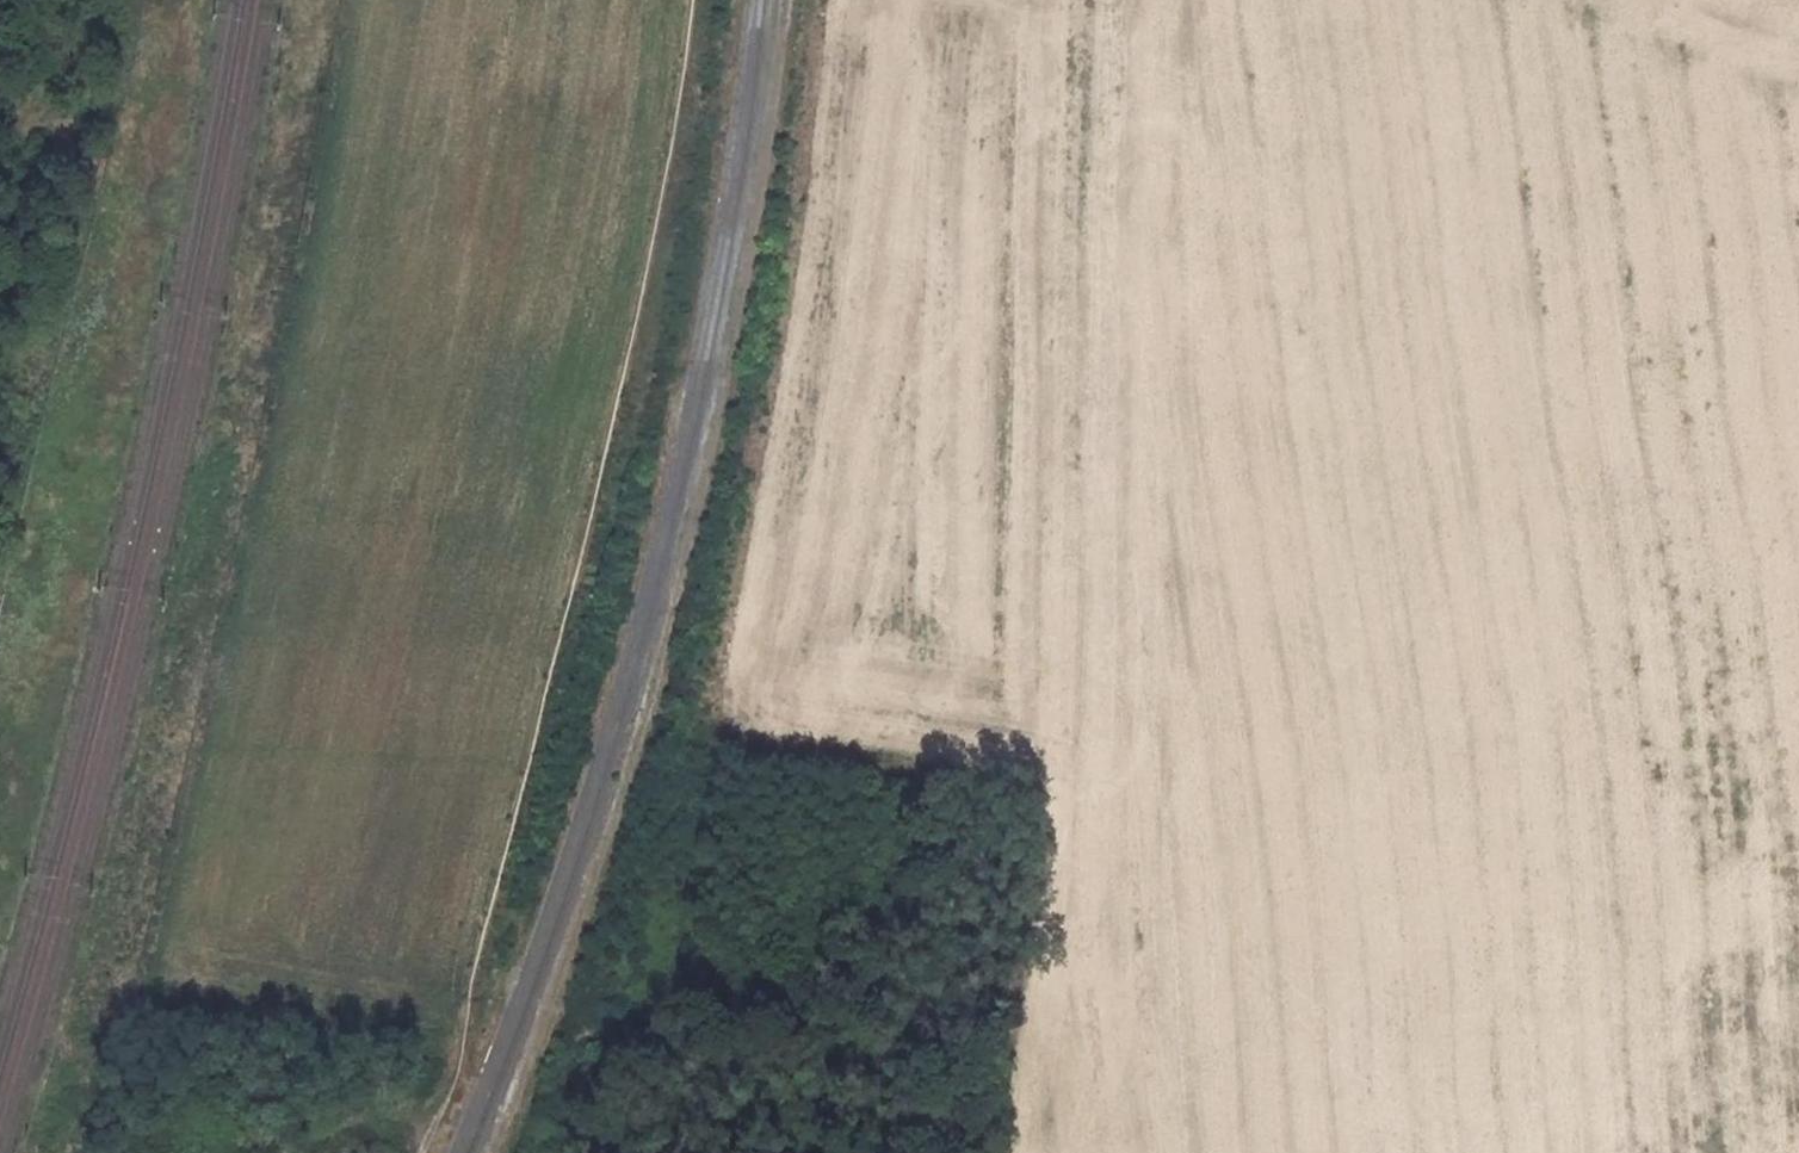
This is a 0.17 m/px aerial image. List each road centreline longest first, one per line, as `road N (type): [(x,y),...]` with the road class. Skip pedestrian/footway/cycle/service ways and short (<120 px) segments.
road 1 (track): [(423,1152),(462,1062),(582,625),(643,356),(693,98),(703,0)]

